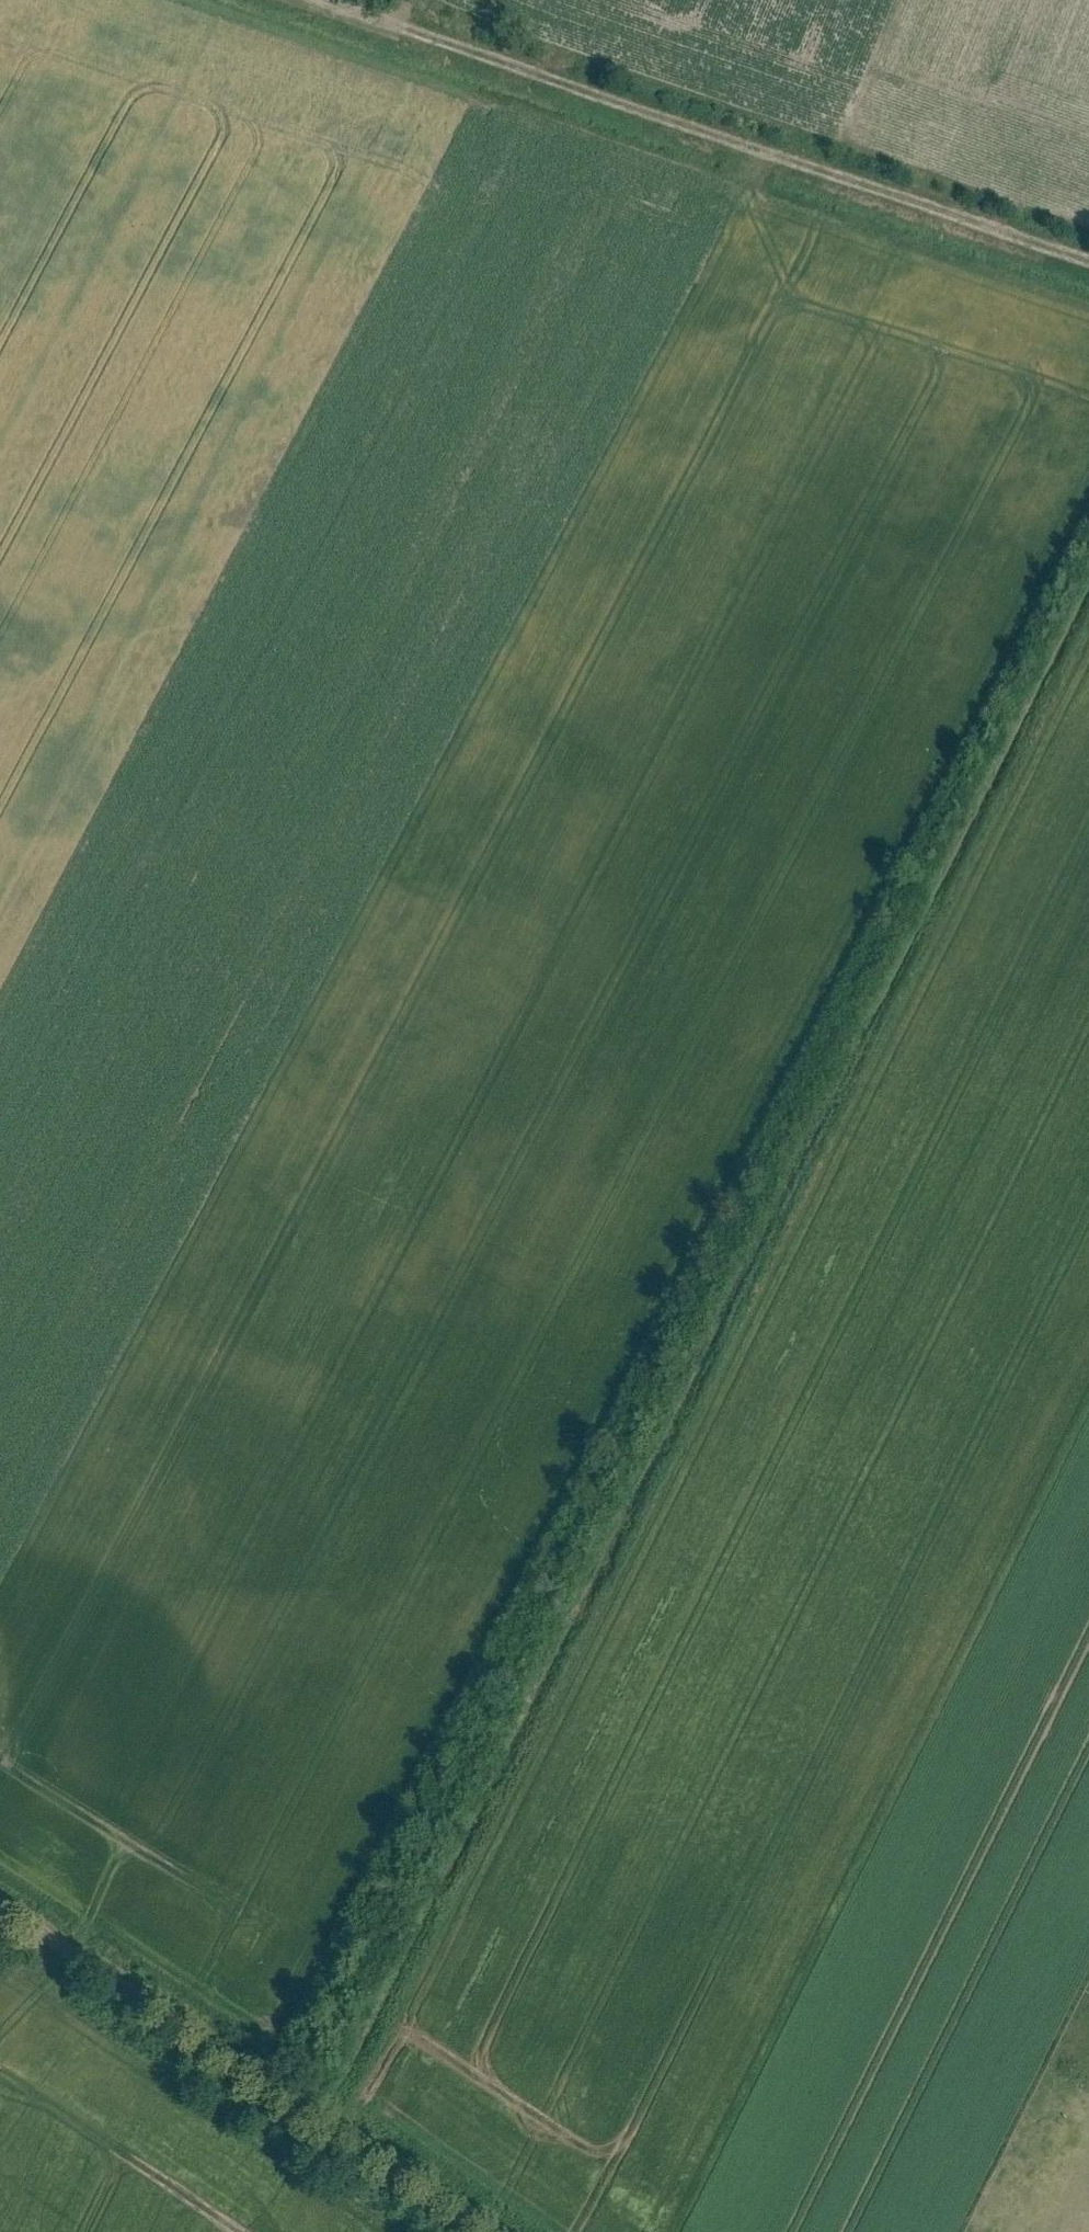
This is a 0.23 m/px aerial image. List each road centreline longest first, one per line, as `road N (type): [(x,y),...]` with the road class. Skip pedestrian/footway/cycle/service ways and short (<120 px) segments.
road 1 (track): [(1088,251),(339,0)]
road 2 (unclassified): [(0,1909),(482,2231)]

